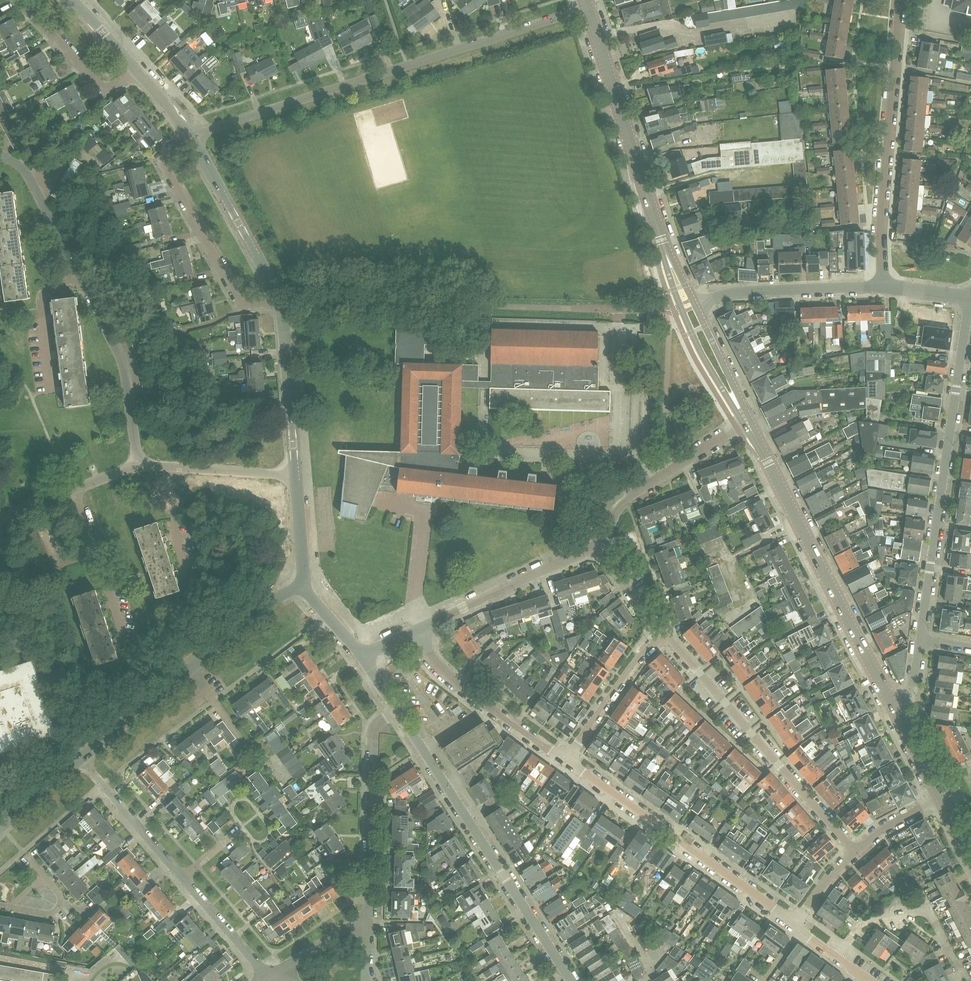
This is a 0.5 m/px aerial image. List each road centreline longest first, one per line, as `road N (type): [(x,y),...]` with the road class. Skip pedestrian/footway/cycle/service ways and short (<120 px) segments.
road 1 (unclassified): [(191,135),(588,7)]
road 2 (unclassified): [(139,463),(131,392),(116,348),(26,173),(0,154)]
road 3 (residential): [(921,639),(970,304)]
road 4 (unclassified): [(570,980),(398,712)]
road 5 (secondary): [(893,705),(747,422)]
road 6 (residential): [(854,851),(660,631)]
road 7 (residential): [(882,287),(902,0)]
road 8 (tertiary): [(80,761),(300,578)]
road 9 (residential): [(795,925),(565,764)]
road 10 (secondary): [(664,245),(588,7)]
road 11 (residential): [(281,307),(242,305),(167,172),(166,154),(191,135)]
road 12 (residential): [(369,928),(373,738),(398,712)]
road 13 (unclassified): [(598,548),(626,503),(747,422)]
road 14 (unclassified): [(419,633),(598,548)]
road 15 (residential): [(565,764),(449,675),(419,633)]
road 16 (secondary): [(664,245),(703,357),(747,422)]
road 17 (tertiary): [(281,307),(191,135)]
road 18 (residential): [(694,304),(731,292),(882,287)]
road 19 (tertiary): [(297,473),(281,307)]
road 20 (residential): [(565,764),(660,631)]
road 21 (residential): [(136,69),(112,87),(97,84),(18,0)]
road 22 (residential): [(182,879),(80,761)]
road 23 (unclassified): [(0,516),(139,463)]
road 24 (residential): [(268,976),(182,879)]
road 25 (secondary): [(747,422),(694,304)]
road 26 (unclassified): [(0,906),(55,915),(62,903),(26,856)]

